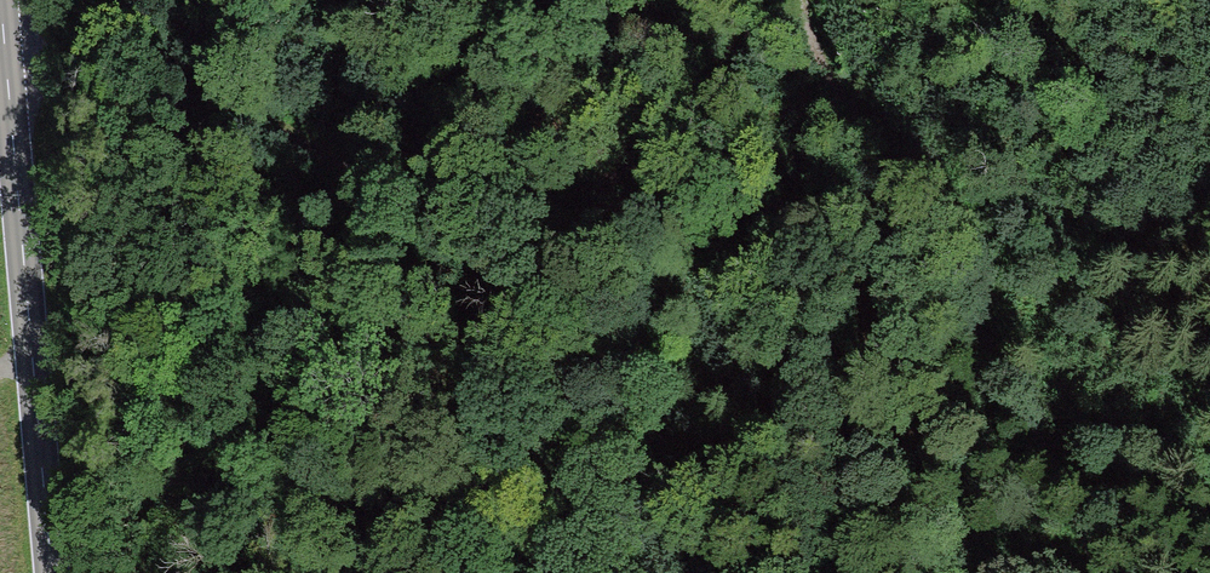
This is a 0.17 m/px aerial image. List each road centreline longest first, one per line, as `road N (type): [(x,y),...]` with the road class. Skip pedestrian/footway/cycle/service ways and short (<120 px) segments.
road 1 (track): [(0,44),(65,55),(480,226),(579,208),(683,138),(759,0)]
road 2 (track): [(781,0),(877,141),(1043,498),(1064,572)]
road 3 (secondary): [(0,11),(53,572)]

